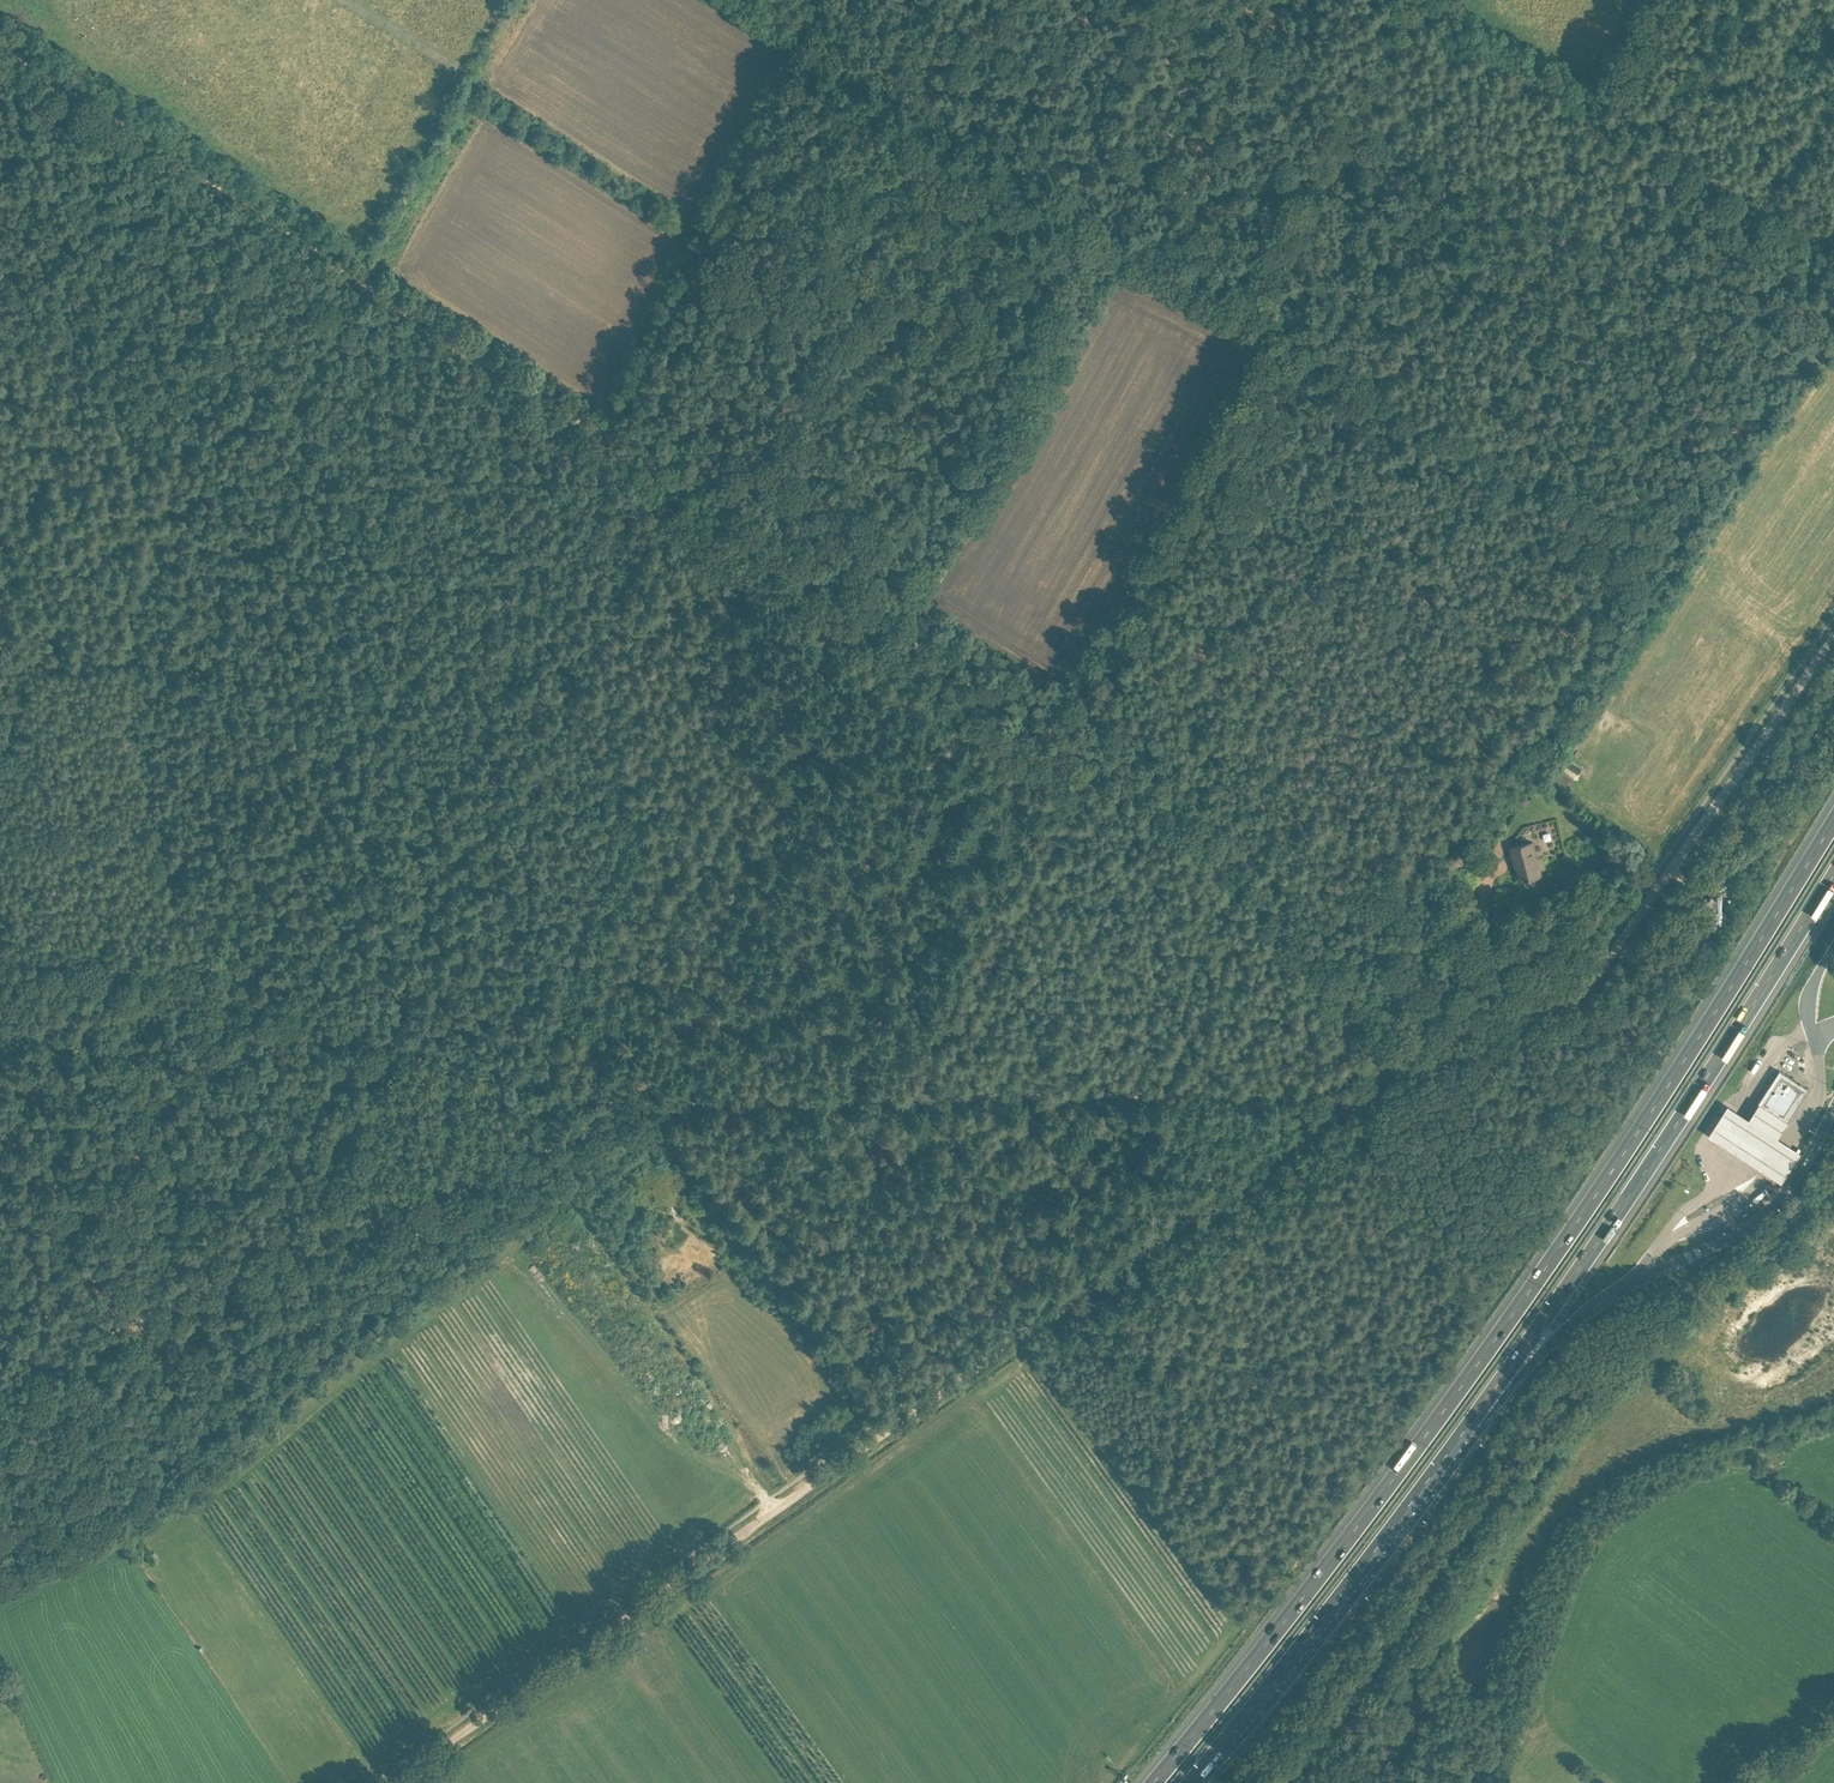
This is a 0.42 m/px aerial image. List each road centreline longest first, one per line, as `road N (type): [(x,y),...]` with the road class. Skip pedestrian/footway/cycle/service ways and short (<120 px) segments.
road 1 (track): [(397,1782),(1373,1093)]
road 2 (motorway): [(1833,816),(1583,1212),(1444,1410),(1153,1782)]
road 3 (track): [(1657,145),(1485,445),(779,73)]
road 4 (track): [(600,431),(1121,764),(1211,843),(1403,1080)]
road 5 (track): [(659,1104),(1373,1093)]
road 6 (track): [(0,1379),(659,1104)]
road 7 (track): [(0,45),(600,431)]
road 8 (track): [(659,1104),(259,987),(114,954),(0,949)]
road 9 (track): [(579,674),(475,586),(335,504),(195,459),(0,337)]
road 10 (motorway): [(1470,1424),(1613,1222),(1833,880)]
road 11 (track): [(604,847),(155,655),(35,639),(0,617)]
road 12 (track): [(670,481),(579,674),(572,712),(623,762),(545,1068)]
road 13 (unclassified): [(1403,1080),(1581,991),(1615,955),(1833,636)]
road 14 (track): [(1412,0),(1833,249)]
road 15 (track): [(600,431),(815,0)]
road 16 (motorway): [(1191,1782),(1470,1424)]
road 17 (track): [(195,1297),(157,1204),(114,954)]
road 18 (track): [(1410,0),(1243,311)]
road 19 (track): [(623,762),(779,853),(818,851)]
road 20 (motorway): [(1470,1424),(1573,1322),(1624,1285)]
road 21 (track): [(216,465),(186,528),(155,655)]
road 22 (track): [(143,1143),(0,1184)]
road 23 (track): [(35,639),(0,769)]

